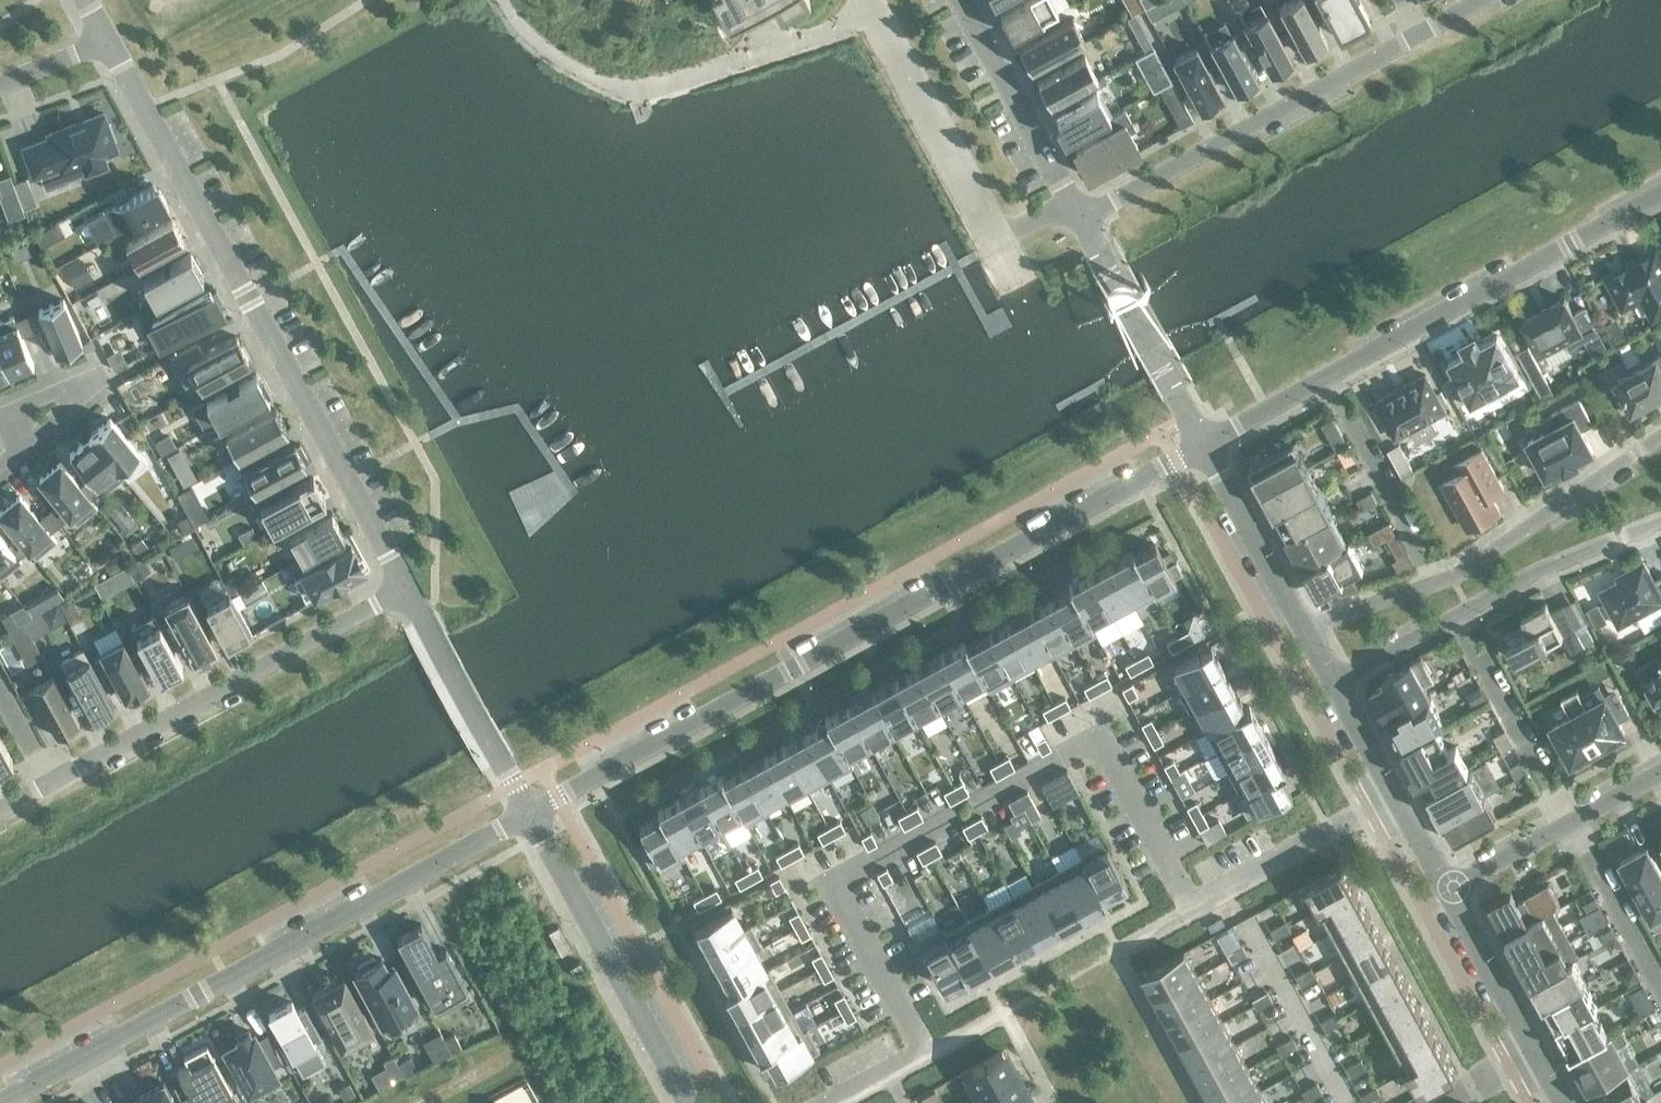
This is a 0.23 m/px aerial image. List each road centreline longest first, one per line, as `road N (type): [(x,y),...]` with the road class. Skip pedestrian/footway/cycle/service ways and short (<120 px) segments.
road 1 (residential): [(1202,443),(528,814)]
road 2 (residential): [(923,1056),(833,882),(967,812),(1105,742),(1194,916)]
road 3 (residential): [(405,590),(108,39)]
road 4 (residential): [(528,814),(3,1102)]
road 5 (residential): [(405,590),(52,788)]
road 6 (residential): [(1322,379),(1660,193)]
road 7 (residential): [(1083,216),(1419,37)]
road 8 (residential): [(528,814),(684,1102)]
road 9 (residential): [(1660,440),(1434,584)]
road 10 (residential): [(1202,443),(1083,216)]
road 11 (residential): [(1083,216),(963,0)]
road 12 (residential): [(1454,616),(1564,828)]
road 13 (residential): [(1322,379),(1434,584)]
road 14 (unclassified): [(1397,803),(1194,916)]
road 15 (unclassified): [(0,467),(95,382),(0,417)]
road 16 (residential): [(1454,616),(1660,521)]
road 17 (residential): [(421,618),(528,814)]
road 18 (residential): [(1300,627),(1202,443)]
road 19 (residential): [(1564,828),(1660,1001)]
road 20 (residential): [(1531,1051),(1448,892)]
road 21 (residential): [(1434,584),(1300,627)]
road 22 (residential): [(1332,684),(1454,616)]
road 23 (residential): [(1202,443),(1322,379)]
road 24 (residential): [(1397,803),(1332,684)]
road 25 (residential): [(1448,892),(1564,828)]

